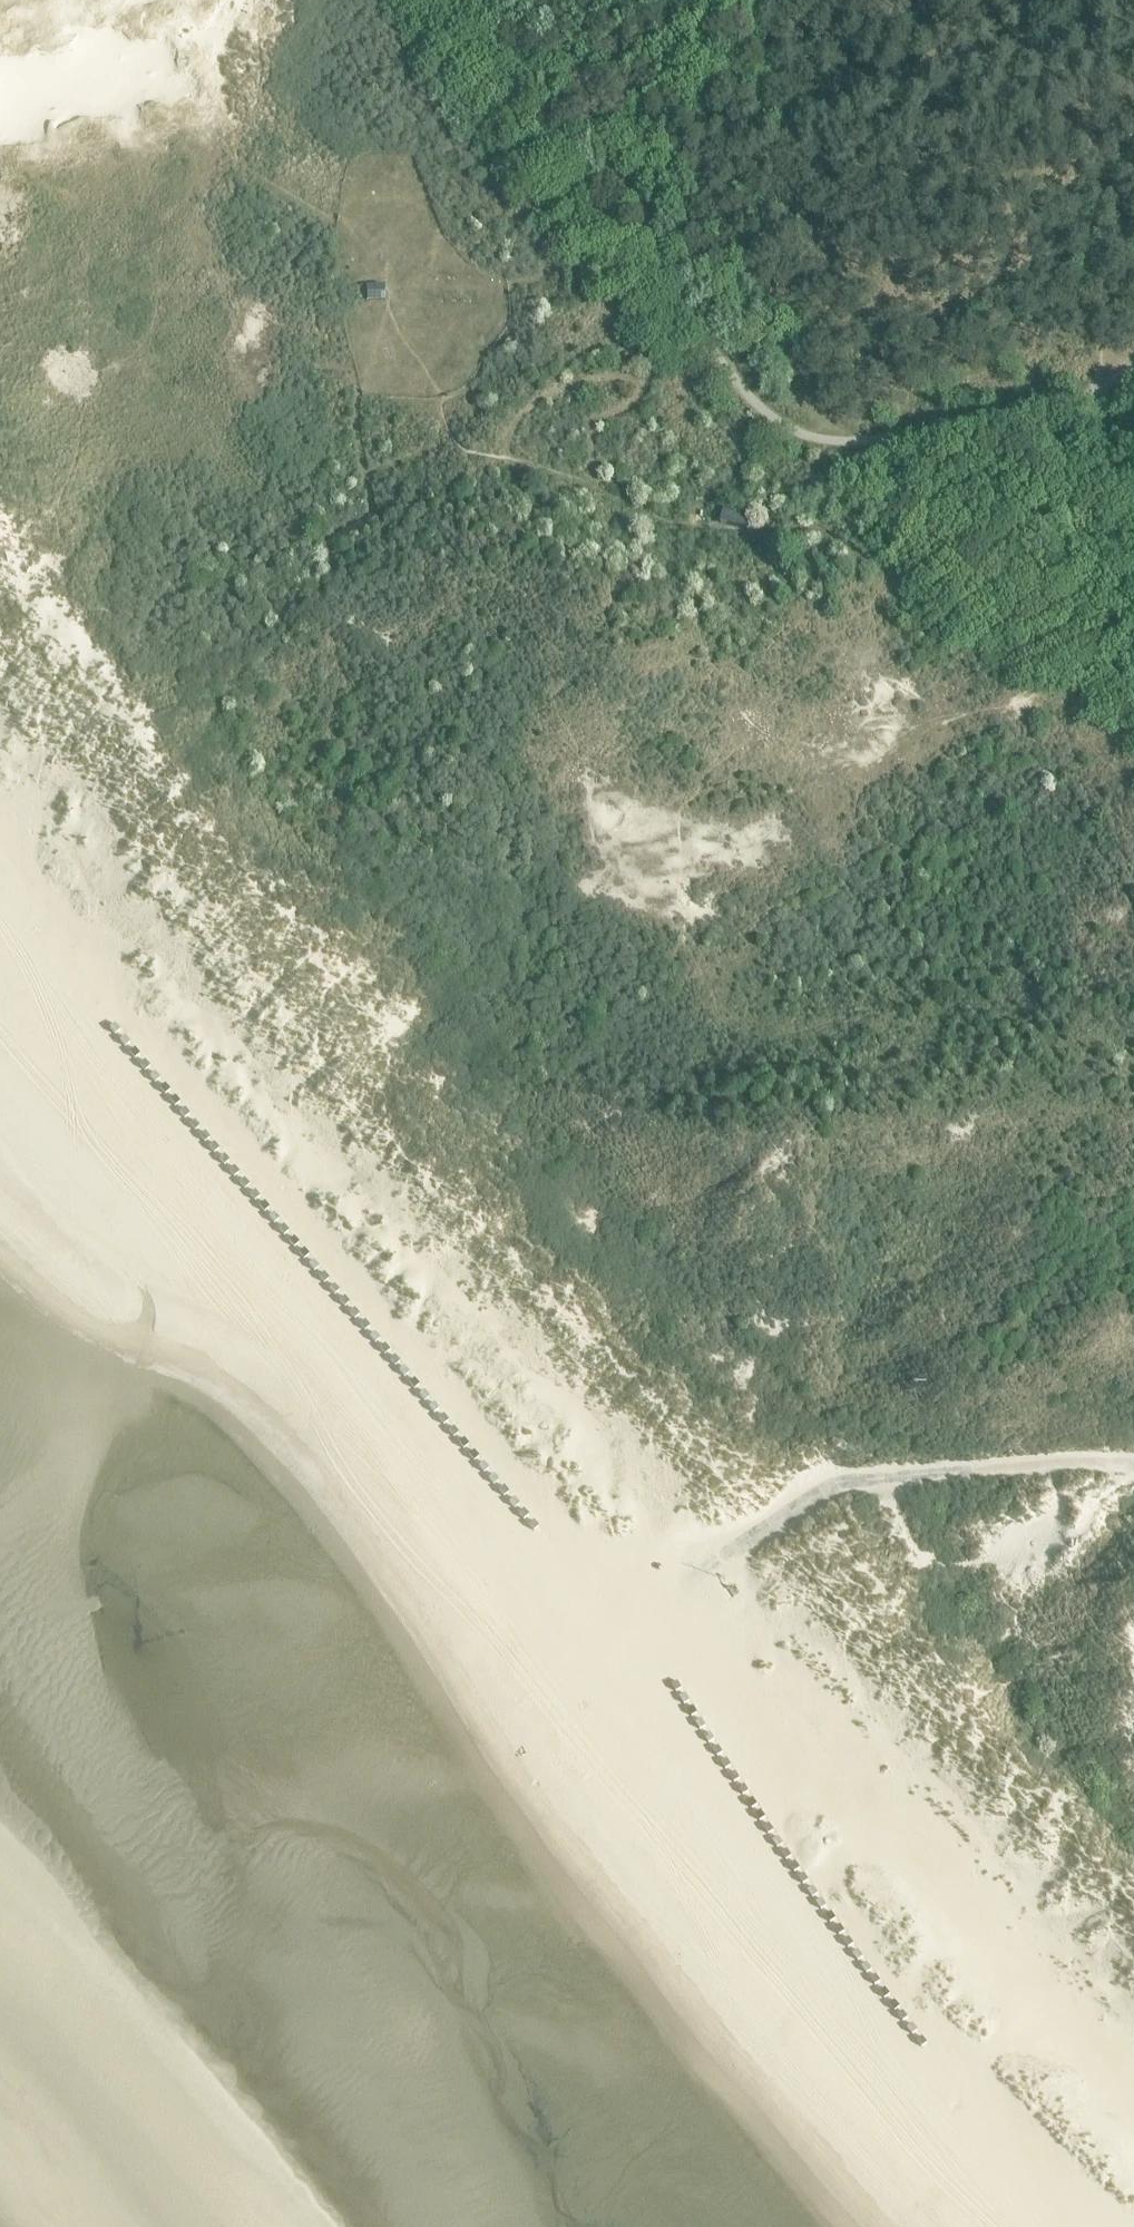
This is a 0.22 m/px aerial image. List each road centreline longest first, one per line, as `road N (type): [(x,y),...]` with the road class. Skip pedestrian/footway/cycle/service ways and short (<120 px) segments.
road 1 (track): [(717,0),(659,83),(586,124)]
road 2 (track): [(1093,396),(1097,478),(1133,517)]

